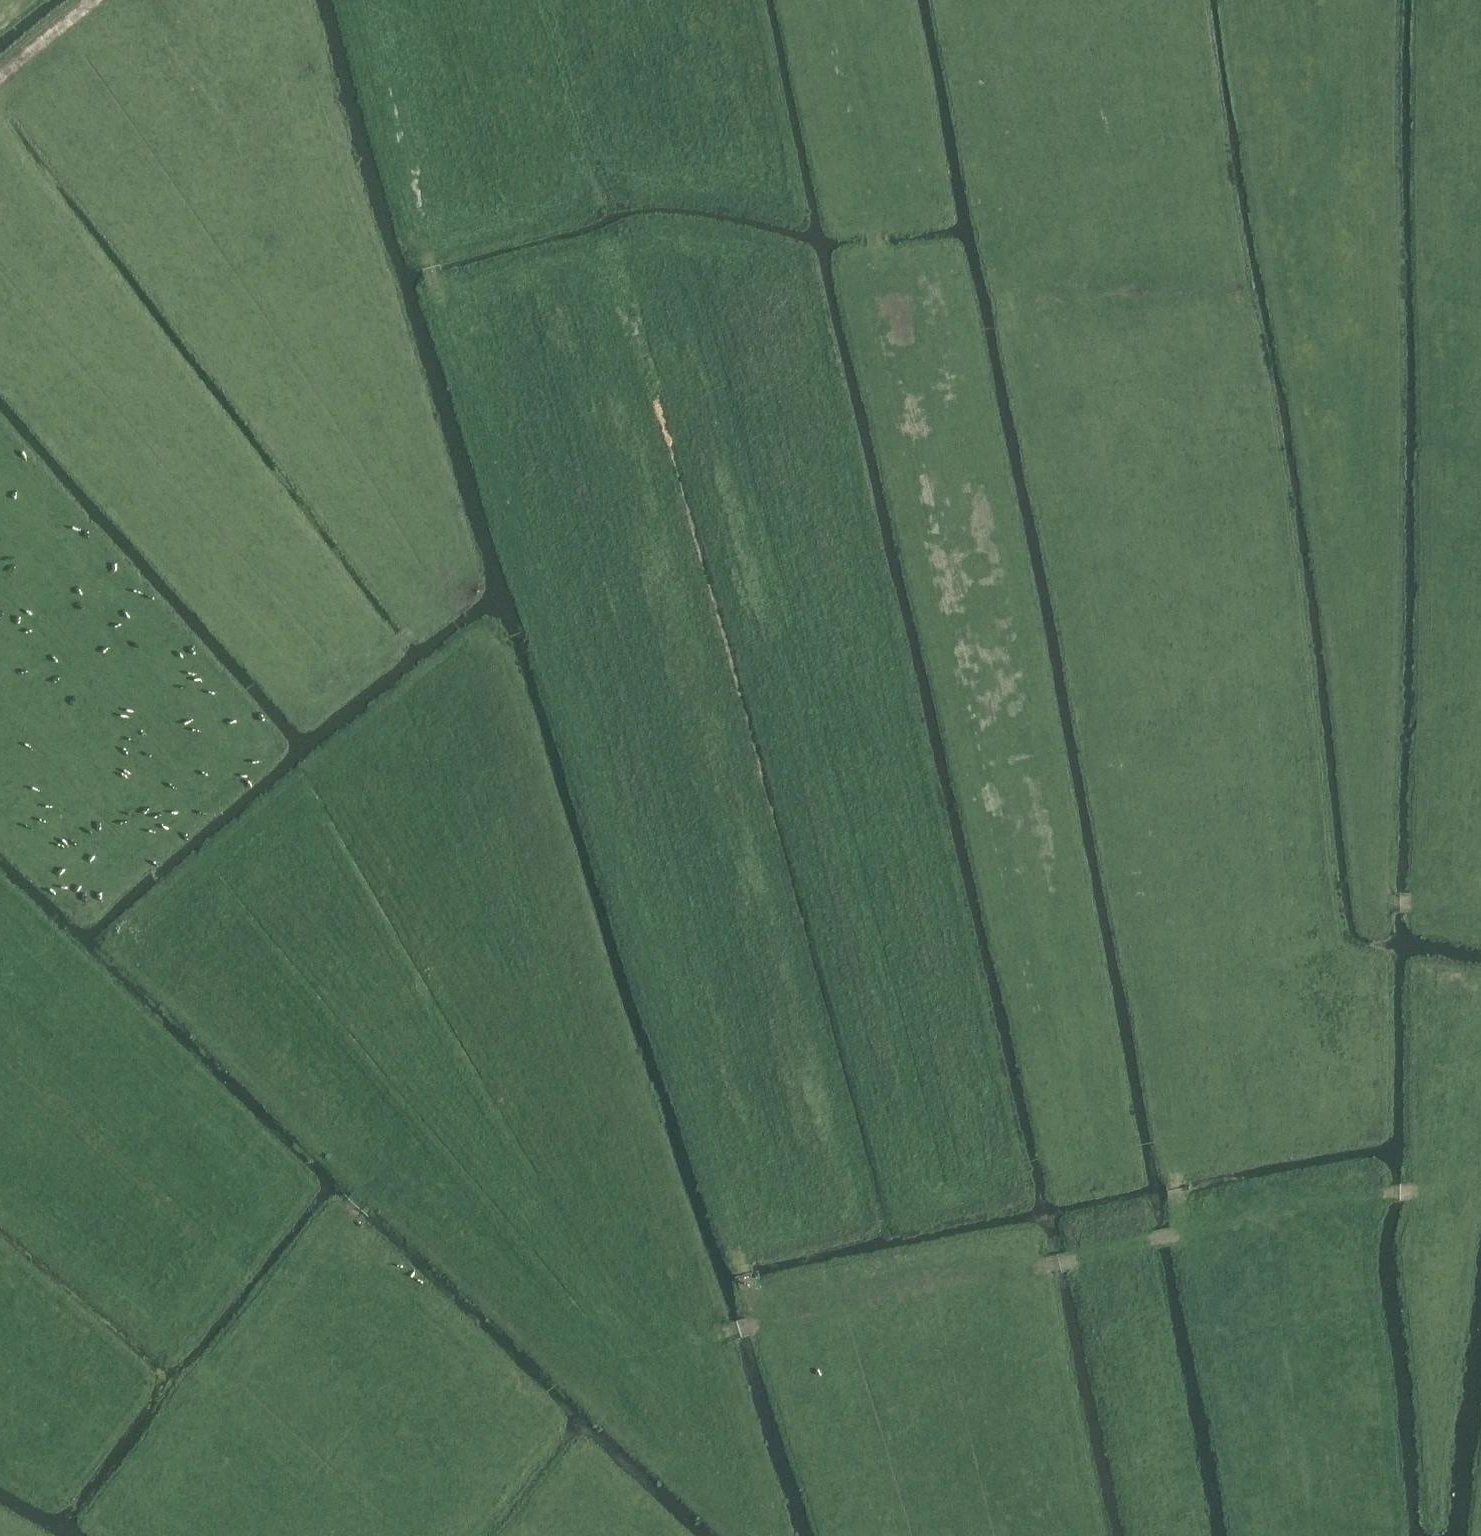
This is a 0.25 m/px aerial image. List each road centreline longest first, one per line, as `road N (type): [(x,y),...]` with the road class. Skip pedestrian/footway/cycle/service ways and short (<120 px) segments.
road 1 (track): [(708,1335),(1181,1232),(1164,1099)]
road 2 (track): [(1181,1232),(1420,1187),(1463,1001),(1480,1003)]
road 3 (track): [(96,0),(0,79)]

